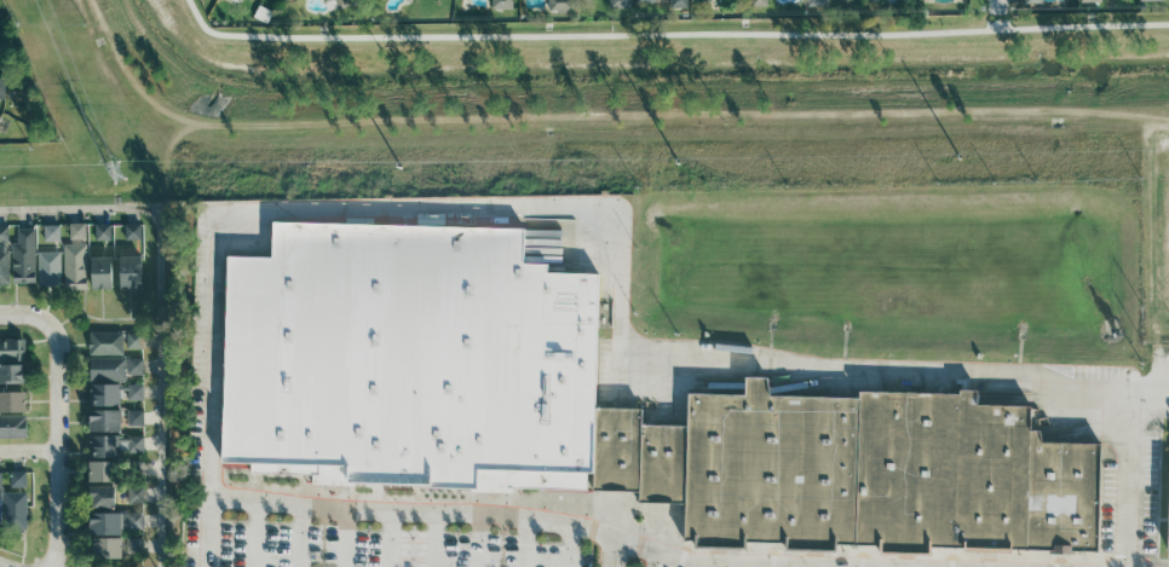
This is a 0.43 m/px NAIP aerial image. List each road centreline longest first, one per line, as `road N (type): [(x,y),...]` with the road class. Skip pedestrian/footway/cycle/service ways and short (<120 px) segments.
road 1 (residential): [(51,566),(58,341),(41,317),(0,313)]

